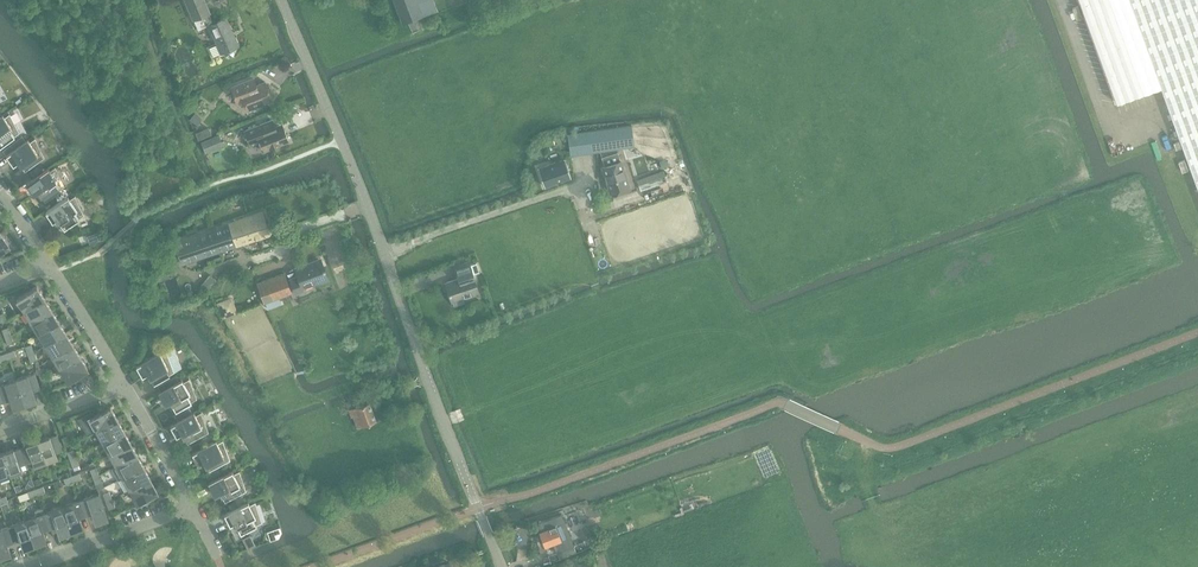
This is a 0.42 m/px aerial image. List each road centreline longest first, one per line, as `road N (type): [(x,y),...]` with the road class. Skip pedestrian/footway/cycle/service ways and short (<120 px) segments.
road 1 (tertiary): [(502,566),(283,0)]
road 2 (residential): [(28,566),(192,506)]
road 3 (residential): [(126,385),(50,265)]
road 4 (residential): [(192,506),(126,385)]
road 5 (residential): [(0,431),(126,385)]

